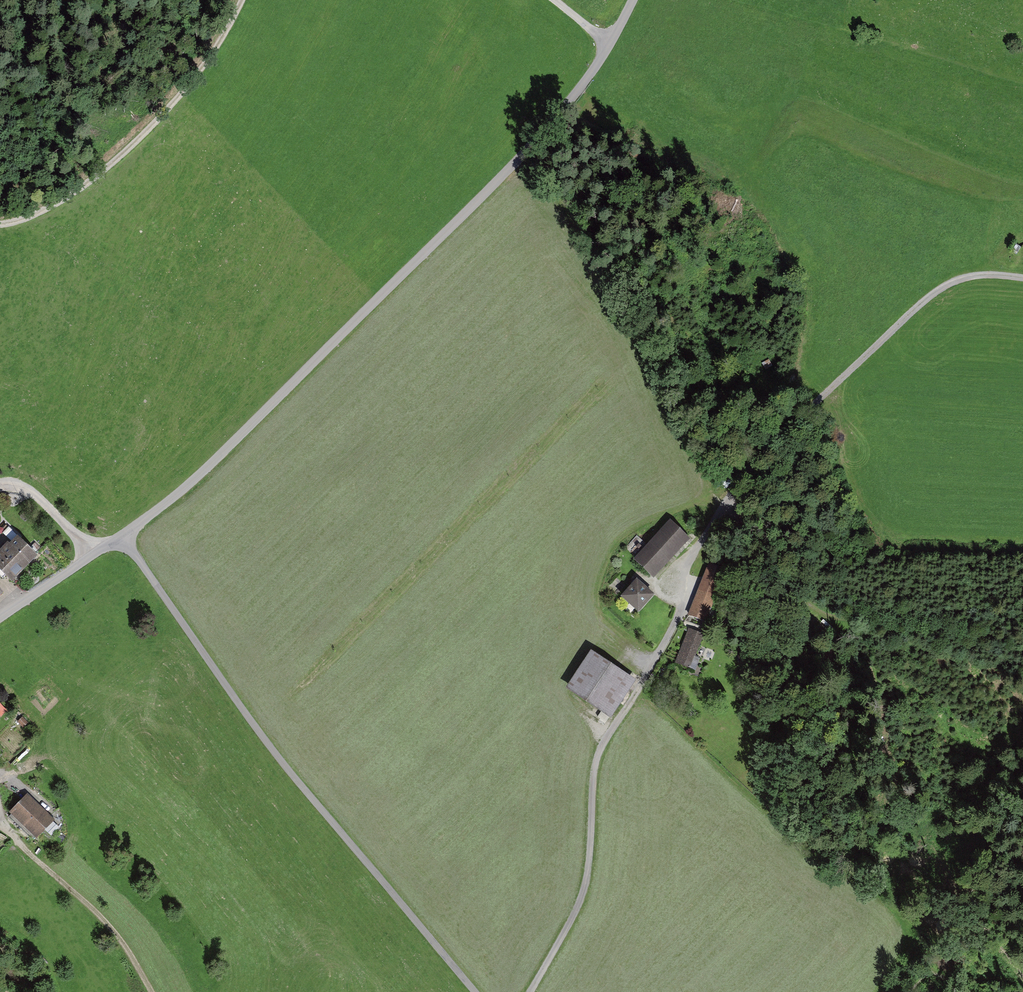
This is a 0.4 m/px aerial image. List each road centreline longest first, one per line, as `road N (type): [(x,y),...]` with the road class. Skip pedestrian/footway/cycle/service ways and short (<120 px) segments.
road 1 (unclassified): [(634,0),(607,52),(543,138),(202,473),(119,538)]
road 2 (unclassified): [(119,538),(286,768),(479,991)]
road 3 (track): [(532,991),(586,890),(596,761),(684,605),(680,574),(725,497)]
road 4 (track): [(1022,279),(981,272),(937,290),(725,497)]
road 5 (track): [(0,225),(97,182),(208,59),(240,0)]
road 6 (unclassified): [(119,538),(0,618)]
road 7 (track): [(92,556),(33,493),(0,486)]

